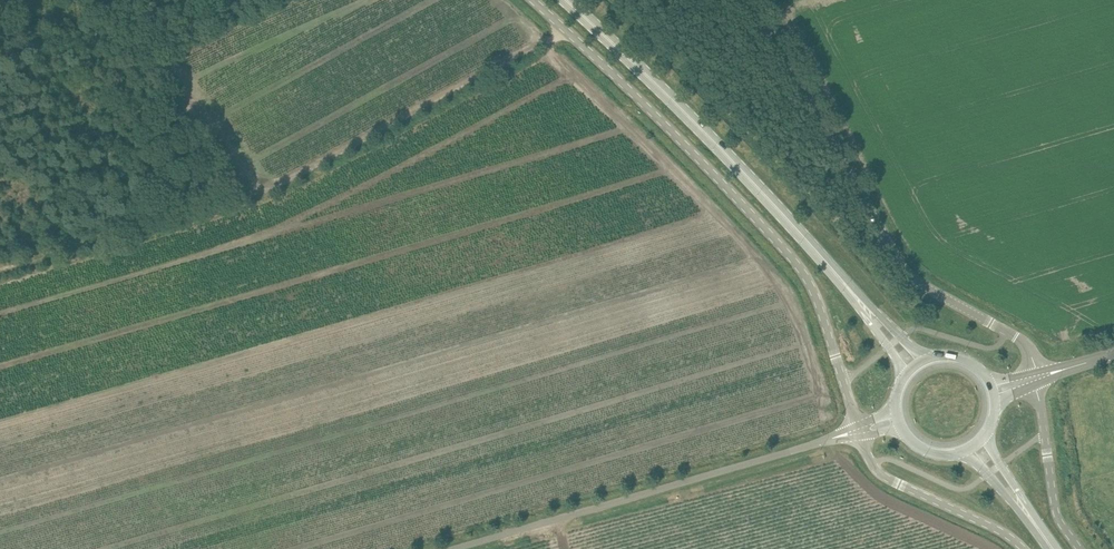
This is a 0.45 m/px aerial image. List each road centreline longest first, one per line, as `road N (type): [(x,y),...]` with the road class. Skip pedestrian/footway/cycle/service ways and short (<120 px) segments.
road 1 (unclassified): [(845,383),(797,263),(533,0)]
road 2 (unclassified): [(1035,371),(1020,340),(912,278),(753,0)]
road 3 (primary): [(856,297),(564,0)]
road 4 (unclassified): [(451,548),(825,440)]
road 5 (track): [(568,32),(248,198)]
road 6 (unclassified): [(1080,548),(1057,517),(1037,386)]
road 7 (unclassified): [(1023,548),(873,466)]

